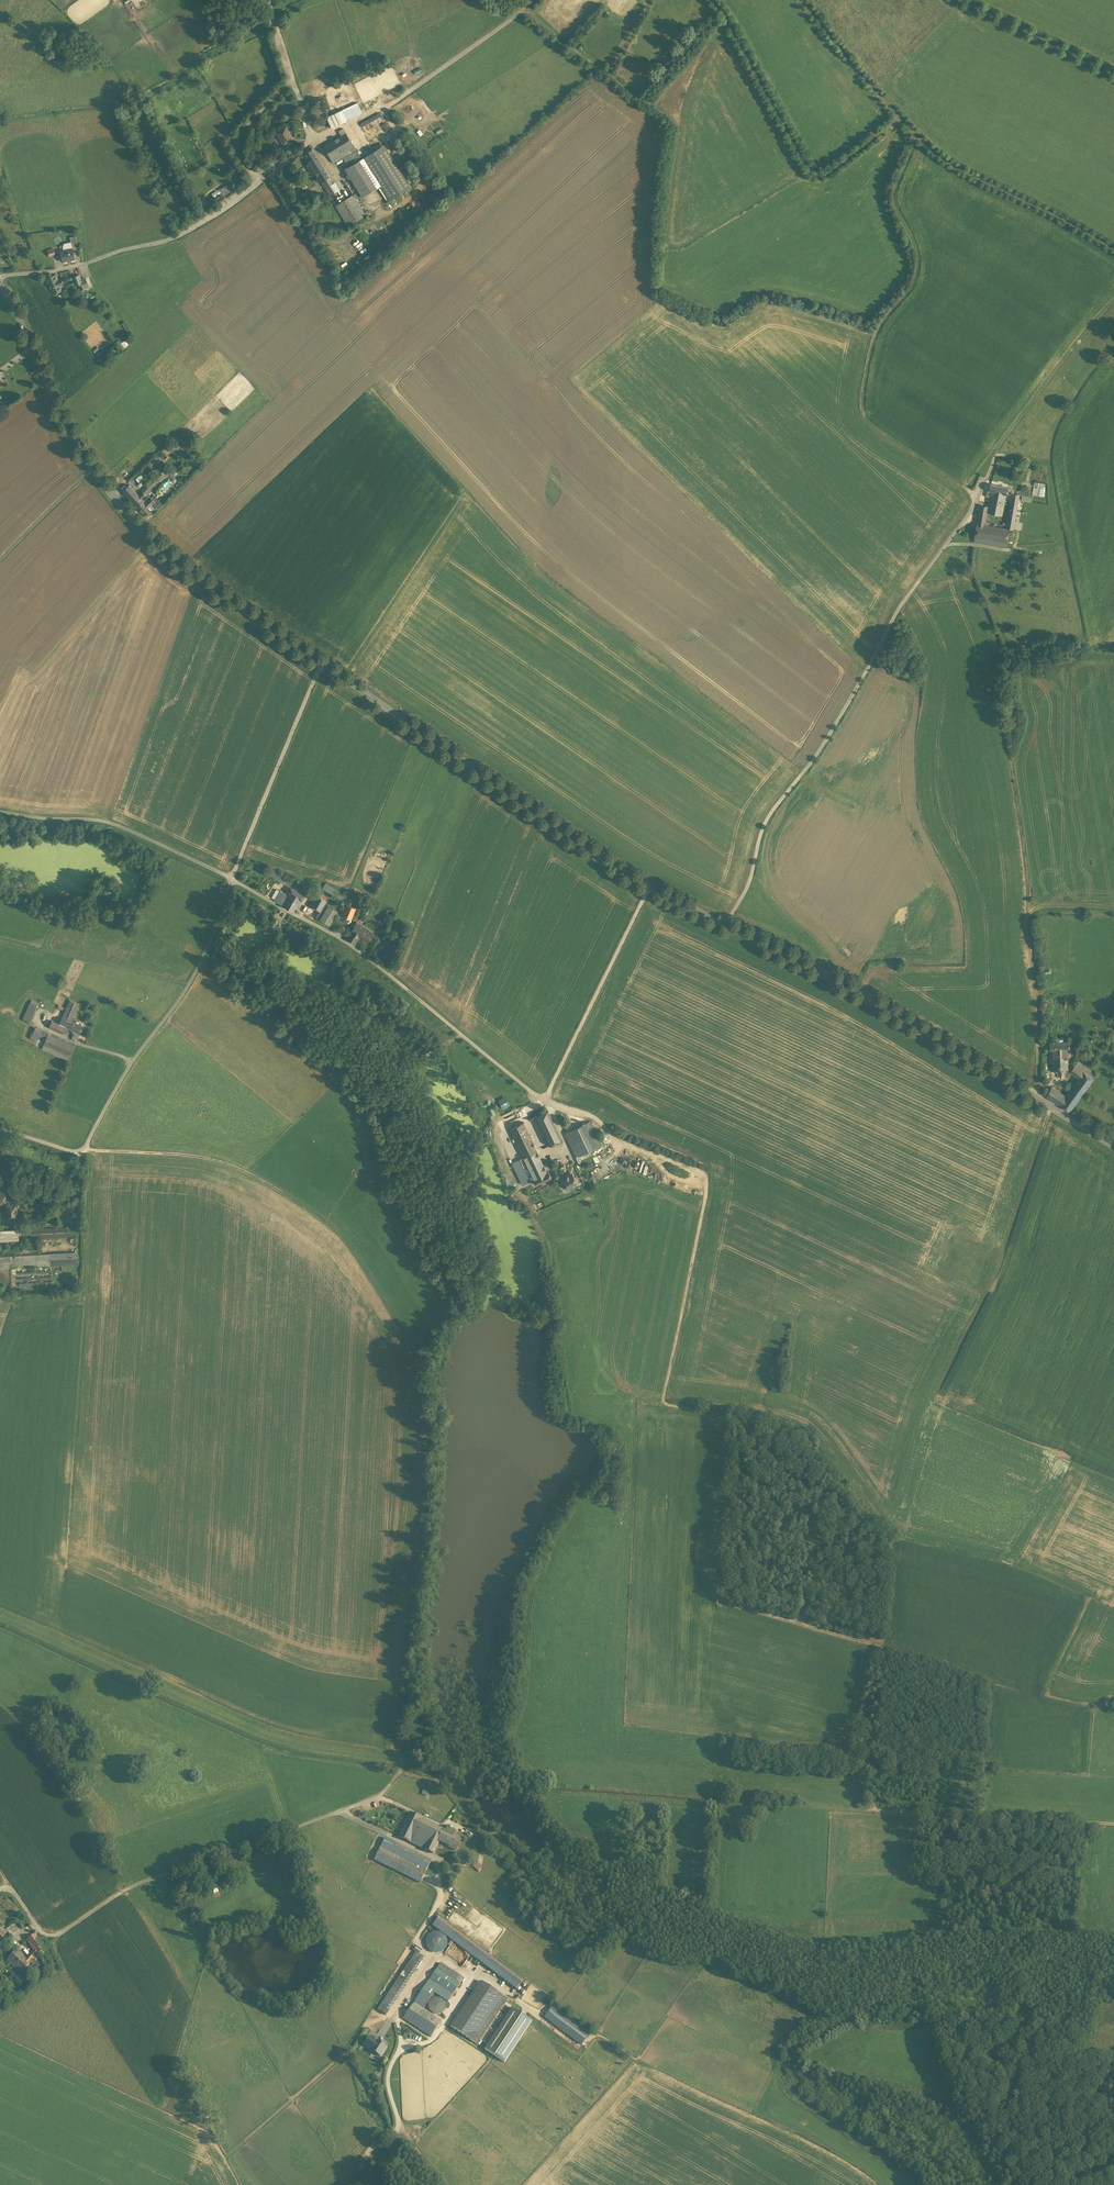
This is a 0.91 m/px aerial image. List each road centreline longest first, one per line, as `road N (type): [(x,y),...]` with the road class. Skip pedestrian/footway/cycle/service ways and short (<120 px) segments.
road 1 (track): [(546,1100),(706,1175),(664,1400),(729,1420),(718,1600),(883,1649),(873,1811)]
road 2 (track): [(918,136),(895,201),(919,247),(915,283),(874,332),(862,415),(967,487),(975,505),(903,603),(817,754),(768,814),(751,877),(724,925)]
road 3 (track): [(84,1148),(215,1159),(269,1183),(346,1241),(418,1352),(428,1429),(400,1772)]
road 4 (unclassified): [(233,879),(369,957),(546,1100),(650,886)]
road 5 (secondary): [(1113,1146),(858,989),(650,886)]
road 6 (secondary): [(322,664),(173,556),(95,472),(0,282)]
road 7 (track): [(873,1811),(545,1795),(400,1772)]
road 8 (unclassified): [(400,1772),(379,1797),(129,1888),(64,1933),(38,1929),(15,1894),(0,1890)]
road 9 (secondary): [(650,886),(322,664)]
road 10 (unclassified): [(233,879),(186,989),(84,1148),(0,1130)]
road 11 (track): [(1051,1108),(996,1274),(932,1399)]
road 12 (unclassified): [(257,182),(179,236),(73,267),(0,275)]
road 13 (track): [(400,133),(426,179),(423,193),(342,236),(309,230),(272,172)]
road 14 (track): [(314,138),(378,110),(523,8)]
road 15 (unclassified): [(0,815),(127,828),(233,879)]
road 16 (track): [(1113,1823),(873,1811)]
road 17 (unclassified): [(233,879),(322,664)]
road 18 (track): [(1113,247),(953,166),(918,136)]
road 19 (track): [(227,2157),(348,2050),(365,2025),(396,2013)]
road 20 (track): [(1037,1087),(1031,911)]
road 21 (track): [(1113,73),(964,0)]
road 22 (unclassified): [(257,182),(314,138),(293,78)]
road 23 (unclassified): [(293,78),(238,140),(257,182)]

